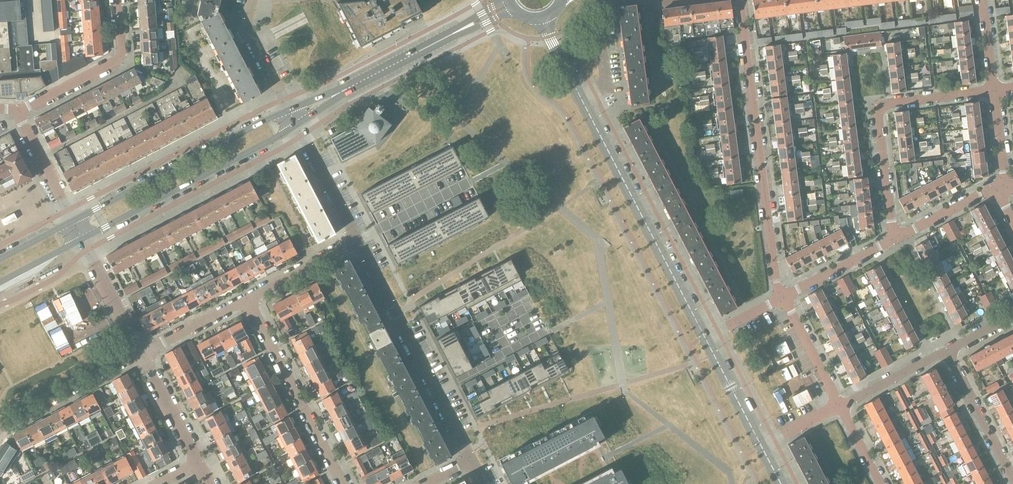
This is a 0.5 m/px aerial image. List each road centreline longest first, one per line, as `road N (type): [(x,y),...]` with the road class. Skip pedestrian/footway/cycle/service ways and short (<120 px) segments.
road 1 (tertiary): [(705,337),(544,19)]
road 2 (residential): [(783,297),(740,0)]
road 3 (residential): [(894,239),(880,107),(993,90)]
road 4 (residential): [(471,460),(357,241)]
road 5 (tertiary): [(82,238),(297,123)]
road 6 (tertiary): [(290,110),(73,221)]
road 7 (residential): [(342,483),(247,298)]
road 8 (residential): [(19,111),(125,54),(119,0)]
road 9 (residential): [(0,426),(141,353)]
road 10 (tertiary): [(339,94),(471,25)]
road 11 (residential): [(947,350),(1012,477)]
road 12 (residential): [(357,241),(297,123)]
road 13 (residential): [(141,353),(82,238)]
road 14 (residential): [(783,297),(894,239)]
road 15 (residential): [(247,298),(357,241)]
road 16 (tertiary): [(761,447),(705,337)]
road 17 (residential): [(198,462),(141,353)]
road 18 (residential): [(840,406),(783,297)]
road 19 (residential): [(73,221),(19,111)]
road 20 (residential): [(840,406),(947,350)]
road 21 (residential): [(290,110),(248,29),(252,0)]
road 22 (residential): [(894,239),(1003,188)]

